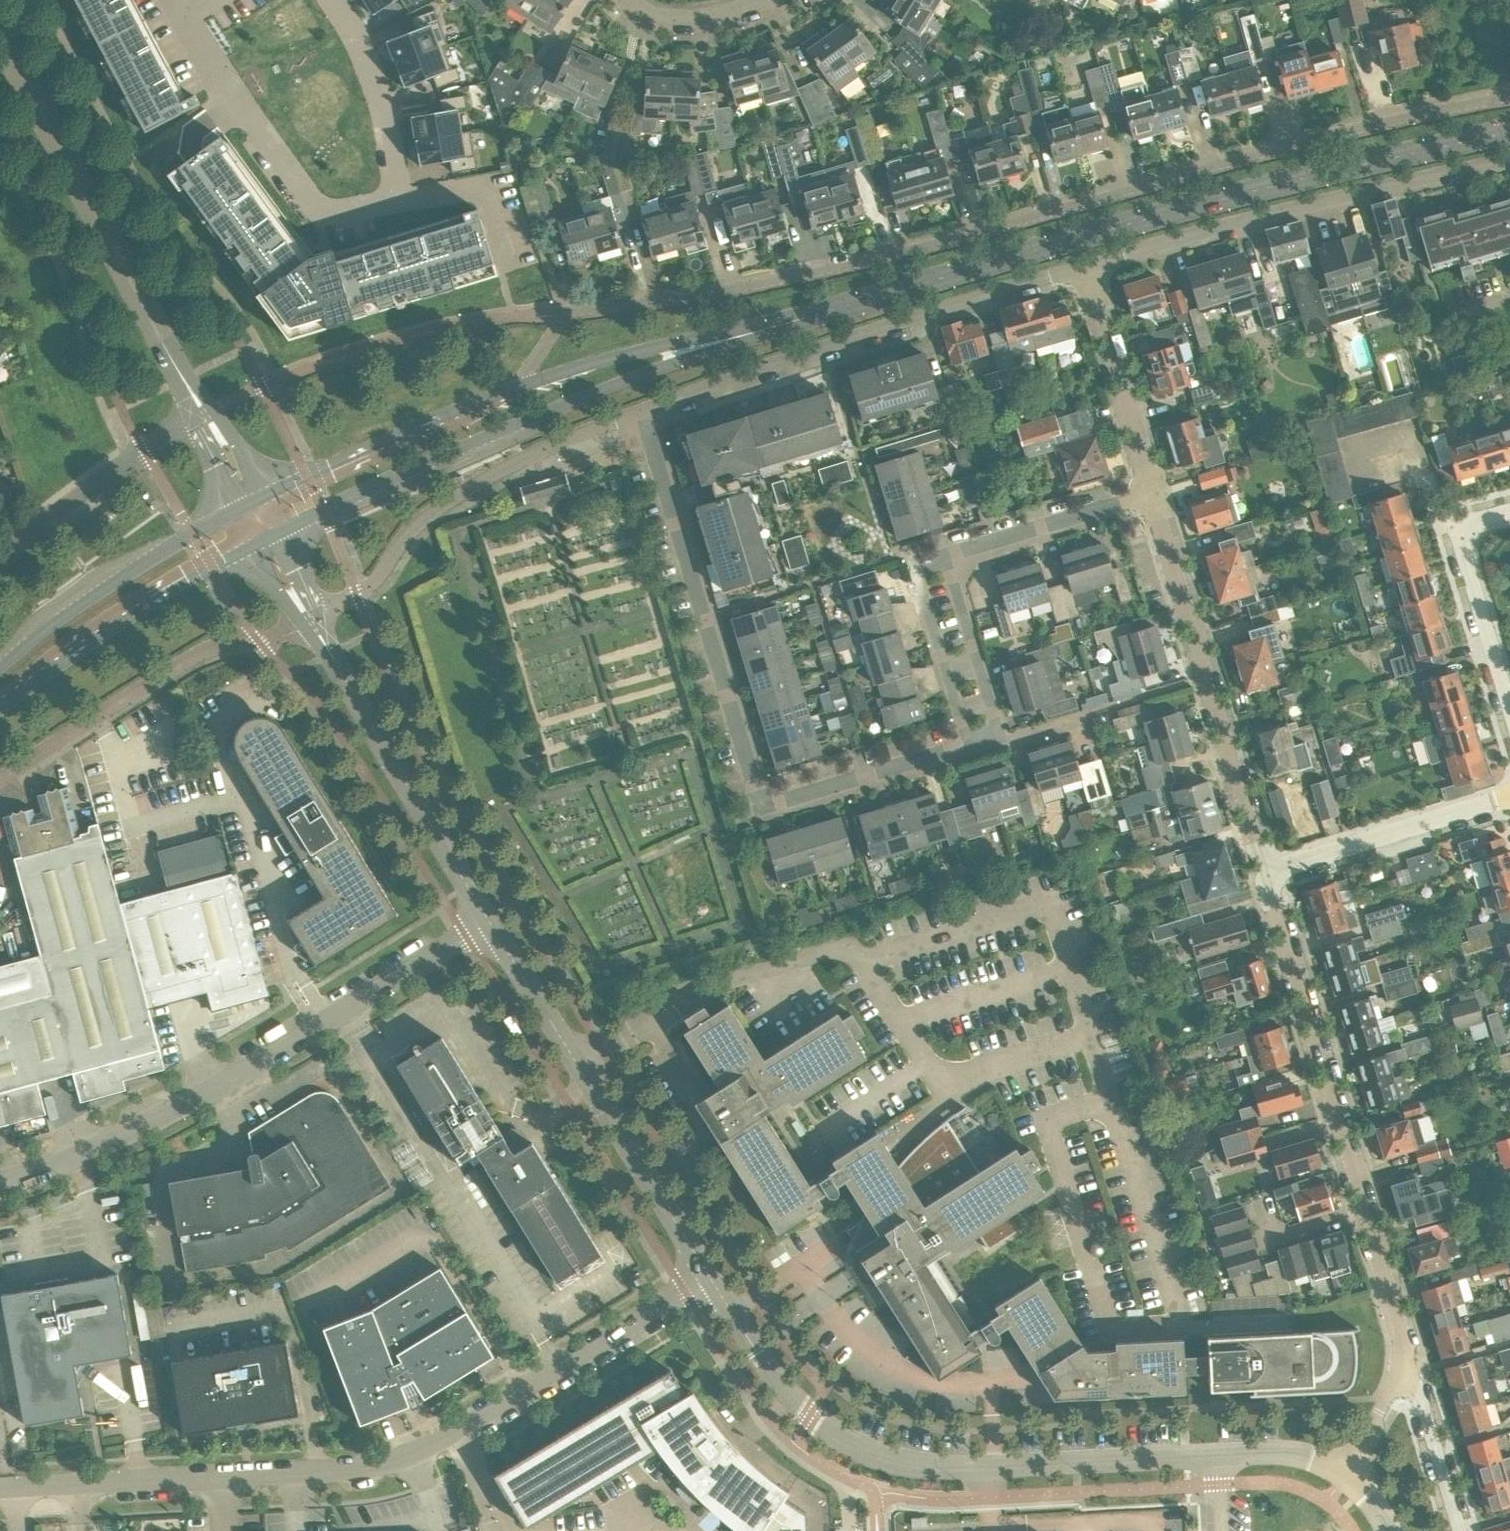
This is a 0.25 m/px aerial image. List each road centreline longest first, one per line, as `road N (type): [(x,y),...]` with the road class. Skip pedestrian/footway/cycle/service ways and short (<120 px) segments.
road 1 (residential): [(1509,96),(819,271),(567,313)]
road 2 (tertiary): [(747,334),(1509,128)]
road 3 (unclassified): [(707,1276),(532,1390),(388,1463),(0,1489)]
road 4 (residential): [(1345,1474),(1273,1452),(983,1467),(885,1457),(799,1405),(707,1276)]
road 5 (residential): [(641,411),(761,806),(966,746)]
road 6 (unclassified): [(0,1180),(78,1157),(204,1093),(487,921)]
road 7 (tertiary): [(268,536),(565,403),(747,334)]
road 8 (residential): [(1407,1359),(1264,874)]
road 9 (residential): [(641,411),(1084,265)]
road 10 (residential): [(1084,265),(1509,161)]
road 11 (residential): [(205,414),(0,34)]
road 12 (residential): [(707,1276),(487,921)]
road 13 (residential): [(313,623),(365,588),(431,512),(535,451),(641,411)]
road 14 (residential): [(1264,874),(1154,493)]
road 15 (unclassified): [(0,780),(209,648),(313,623)]
road 16 (residential): [(487,921),(313,623)]
road 17 (tertiary): [(0,707),(268,536)]
road 18 (residential): [(401,202),(316,206),(185,19)]
road 19 (tertiary): [(251,502),(49,626),(0,669)]
road 20 (tertiary): [(519,387),(251,502)]
road 21 (residential): [(1264,874),(1509,794)]
road 22 (residential): [(1154,493),(1084,265)]
road 23 (residential): [(1509,511),(1473,520),(1462,528),(1462,545),(1509,706)]
road 24 (tertiary): [(747,334),(659,346),(519,387)]
road 25 (residential): [(966,746),(920,567),(958,556)]
road 26 (residential): [(332,0),(353,31),(384,107),(401,202)]
road 27 (residential): [(958,556),(1154,493)]
road 28 (residential): [(1002,736),(958,556)]
road 29 (residential): [(1460,1530),(1407,1359)]
road 30 (unclassified): [(0,558),(142,450)]
road 31 (residential): [(401,202),(484,188),(509,268)]
road 32 (residential): [(634,0),(666,18),(720,15),(758,0)]
road 33 (residential): [(1345,1474),(1407,1359)]

